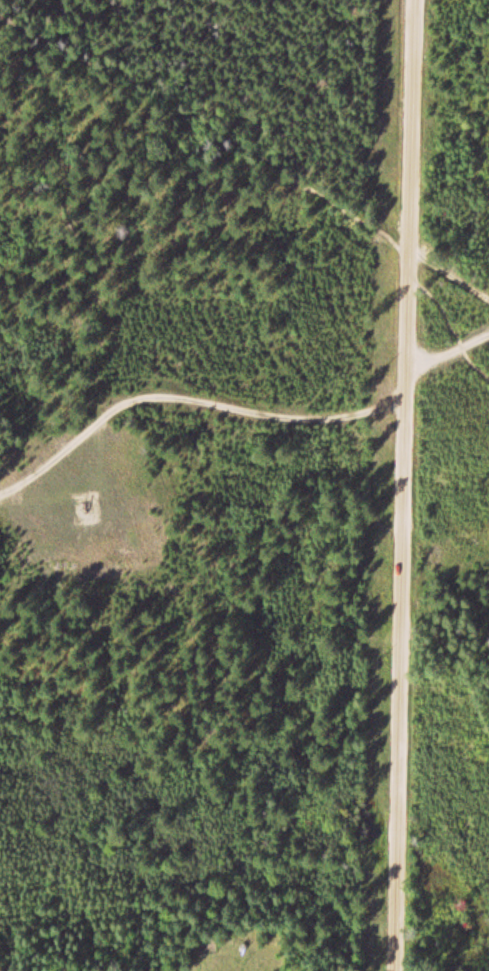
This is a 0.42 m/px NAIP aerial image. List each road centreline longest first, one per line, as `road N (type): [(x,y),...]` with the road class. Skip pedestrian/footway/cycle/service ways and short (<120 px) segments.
road 1 (residential): [(400,970),(416,0)]
road 2 (track): [(488,297),(196,116),(0,12)]
road 3 (track): [(488,336),(410,375),(350,419),(152,389),(0,487)]

